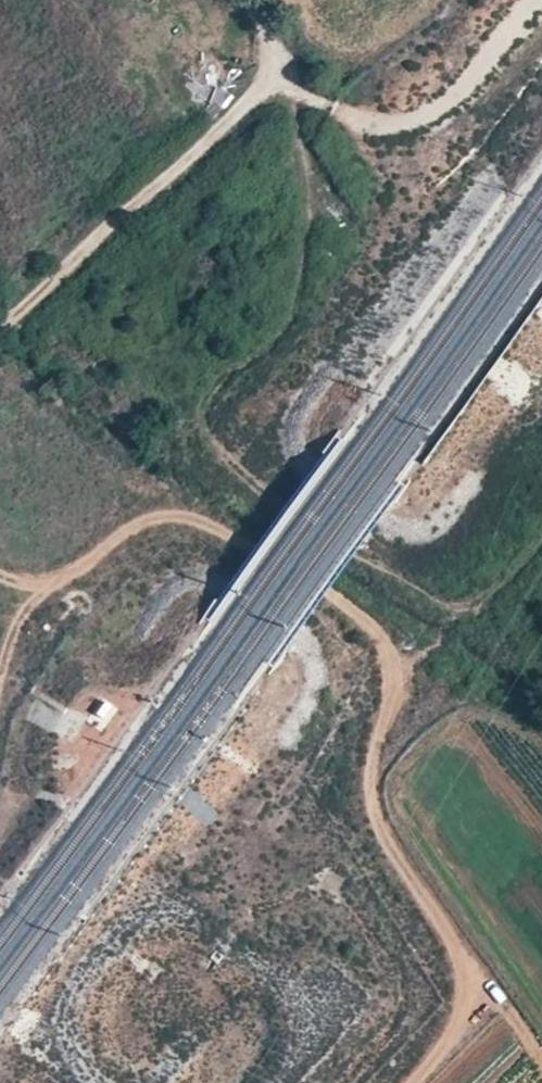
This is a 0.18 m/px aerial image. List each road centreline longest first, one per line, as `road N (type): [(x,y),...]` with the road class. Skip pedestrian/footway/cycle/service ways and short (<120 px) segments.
road 1 (track): [(410,1082),(462,1015),(461,971),(375,827),(366,788),(387,701),(388,660),(363,620),(218,529),(173,512),(52,577),(0,571)]
road 2 (track): [(282,75),(0,324)]
road 3 (track): [(332,111),(282,75),(270,36),(241,0)]

